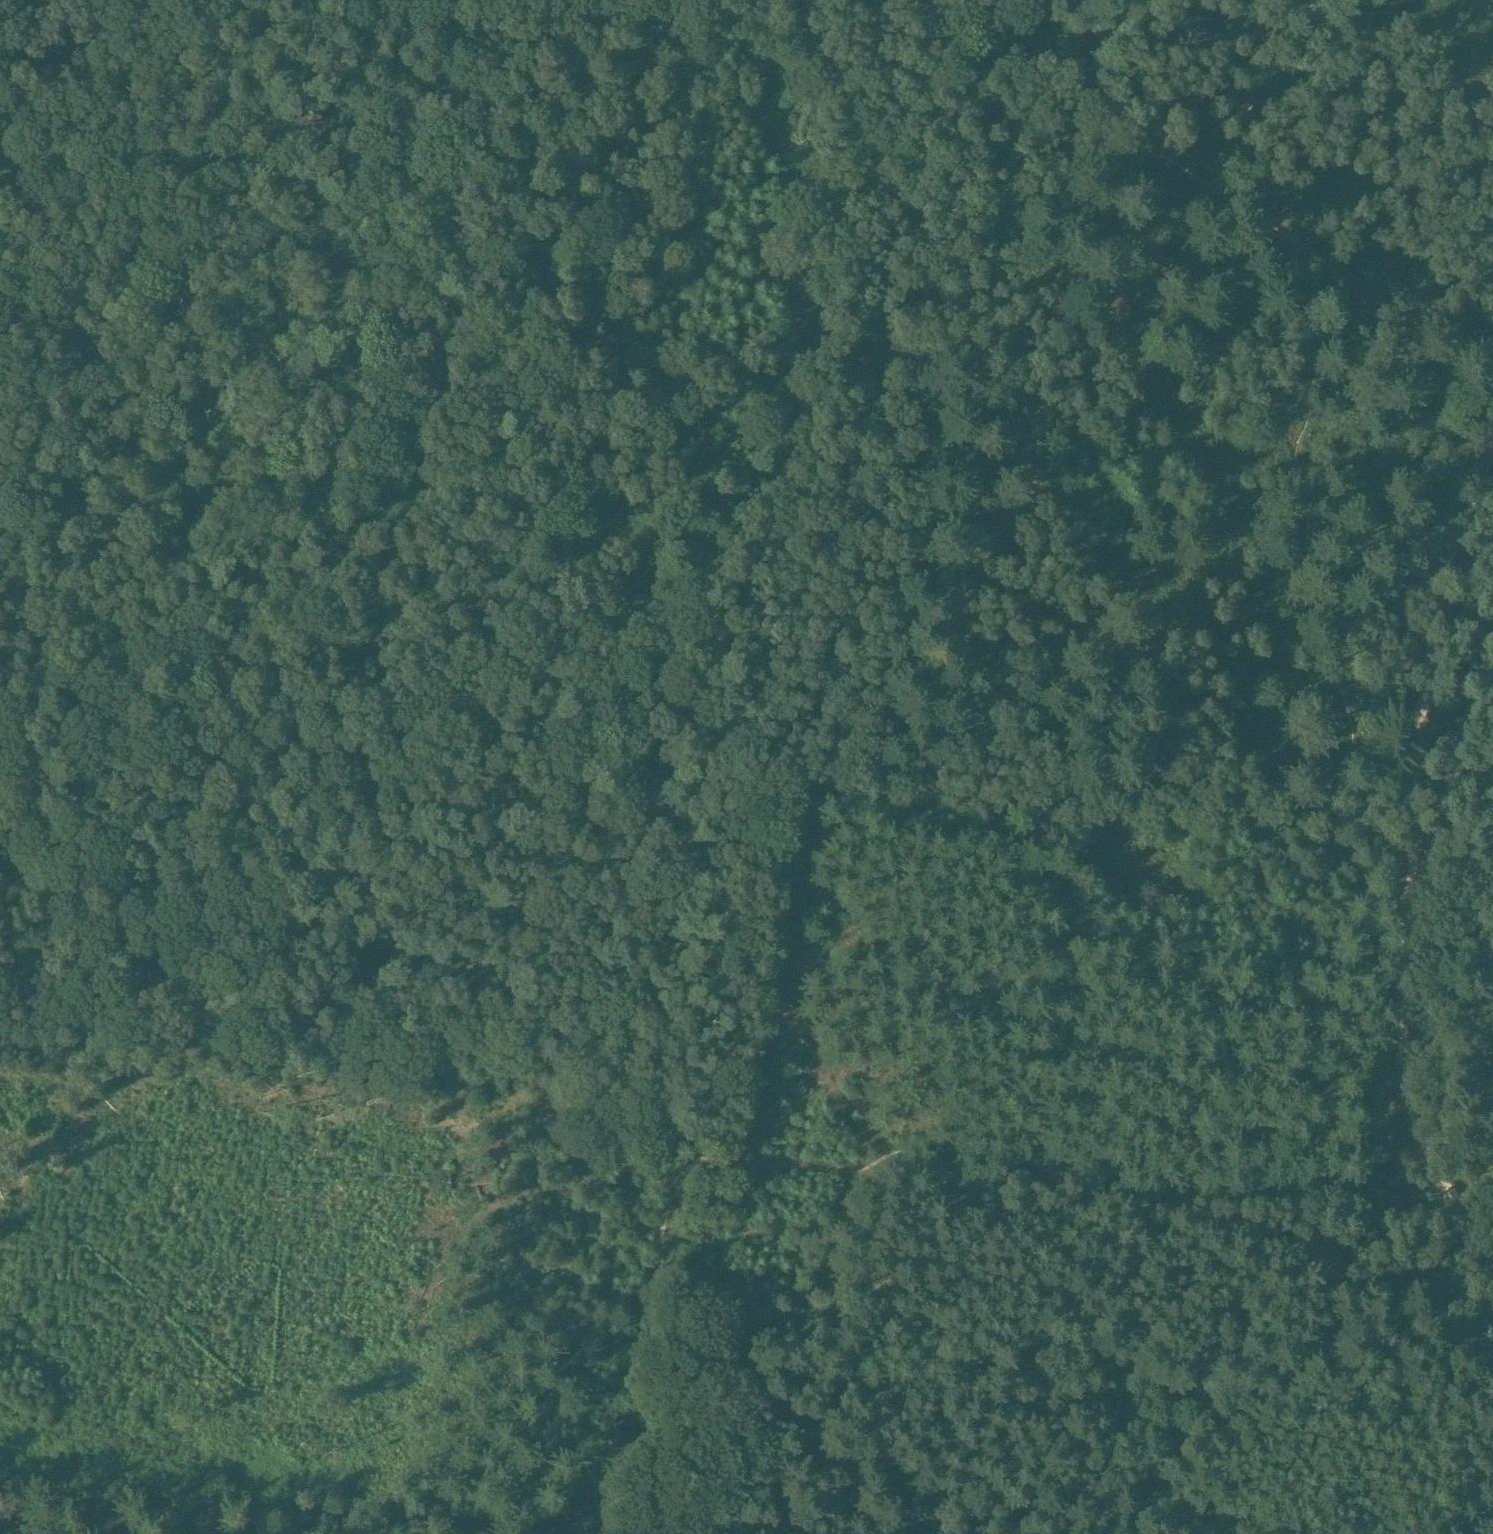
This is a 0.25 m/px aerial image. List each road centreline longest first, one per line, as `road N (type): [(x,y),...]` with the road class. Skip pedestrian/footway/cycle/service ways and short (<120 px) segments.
road 1 (track): [(1492,411),(1432,628),(1416,751),(1396,1010),(1405,1094),(1422,1146)]
road 2 (track): [(934,0),(1336,263)]

